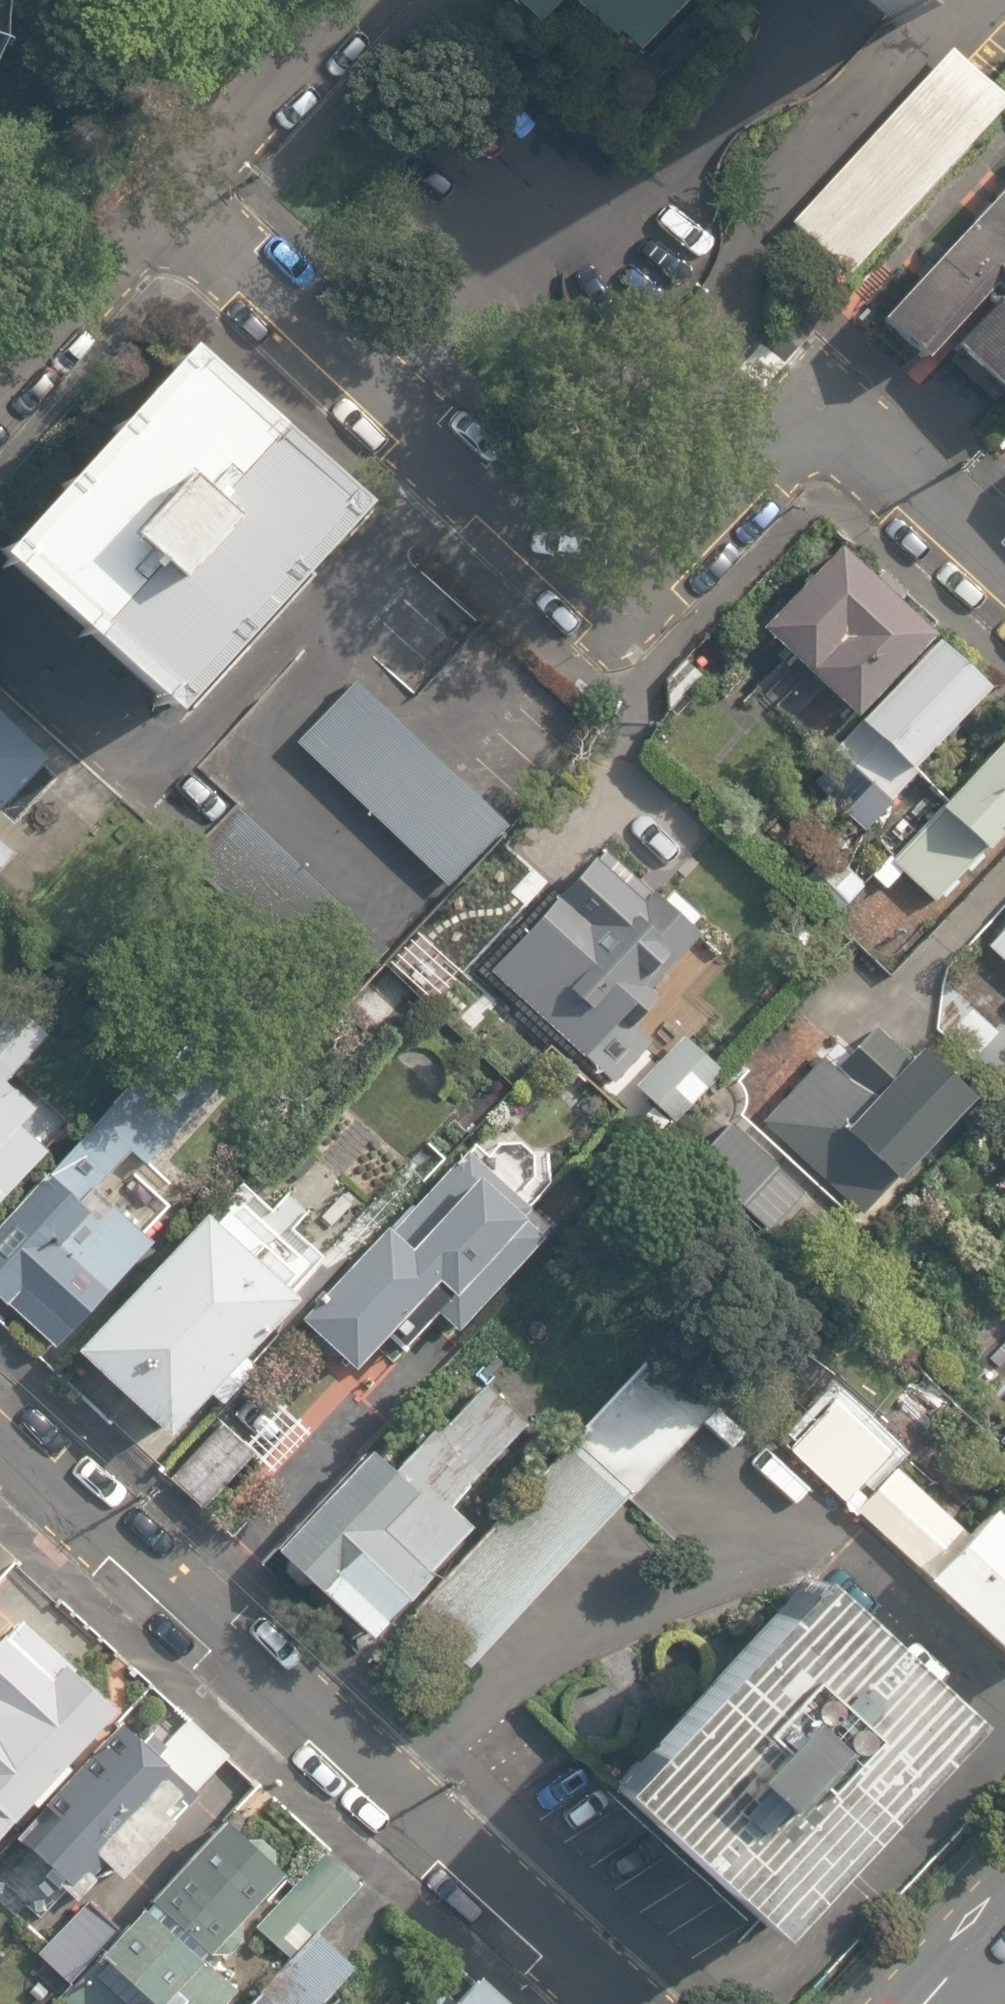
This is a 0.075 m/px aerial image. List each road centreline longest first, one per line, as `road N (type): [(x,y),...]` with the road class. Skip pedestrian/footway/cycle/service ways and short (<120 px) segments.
road 1 (residential): [(1004,588),(831,432),(796,428),(761,442),(654,557),(622,570),(588,565),(191,199)]
road 2 (residential): [(0,1436),(606,2003)]
road 3 (residential): [(191,199),(0,403)]
road 4 (residential): [(371,0),(191,199)]

